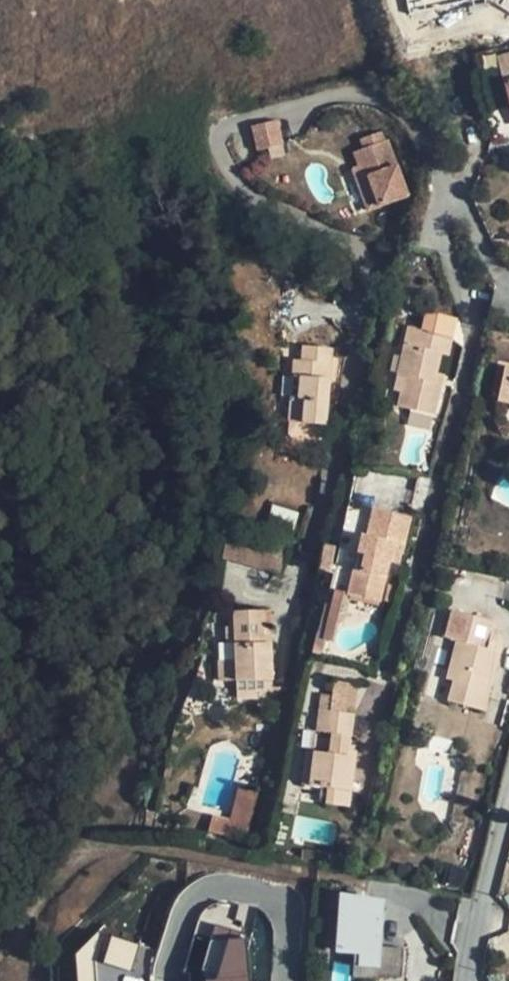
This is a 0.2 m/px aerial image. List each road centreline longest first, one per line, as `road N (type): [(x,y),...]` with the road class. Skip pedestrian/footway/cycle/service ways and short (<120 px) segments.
road 1 (residential): [(450,186),(393,102),(362,97),(259,114),(224,127),(213,150),(239,184),(354,244),(372,267),(325,501)]
road 2 (residential): [(450,186),(440,235),(471,320),(393,663)]
road 3 (residential): [(288,980),(288,924),(275,902),(215,887),(185,910),(168,980)]
road 4 (residential): [(508,793),(475,912),(467,980)]

